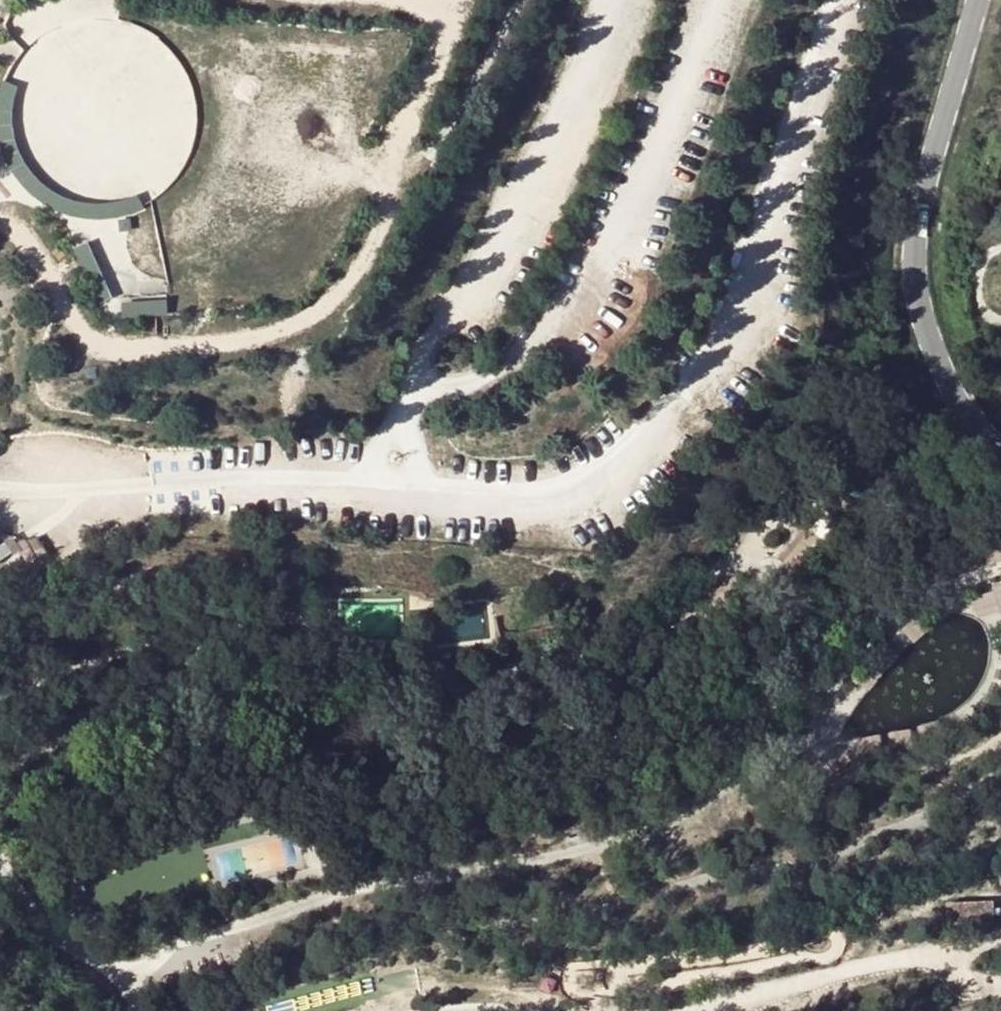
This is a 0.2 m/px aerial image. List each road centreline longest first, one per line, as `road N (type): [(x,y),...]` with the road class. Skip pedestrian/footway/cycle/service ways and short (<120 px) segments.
road 1 (tertiary): [(981,0),(928,205),(921,262),(926,319),(943,372),(966,420),(1000,462)]

